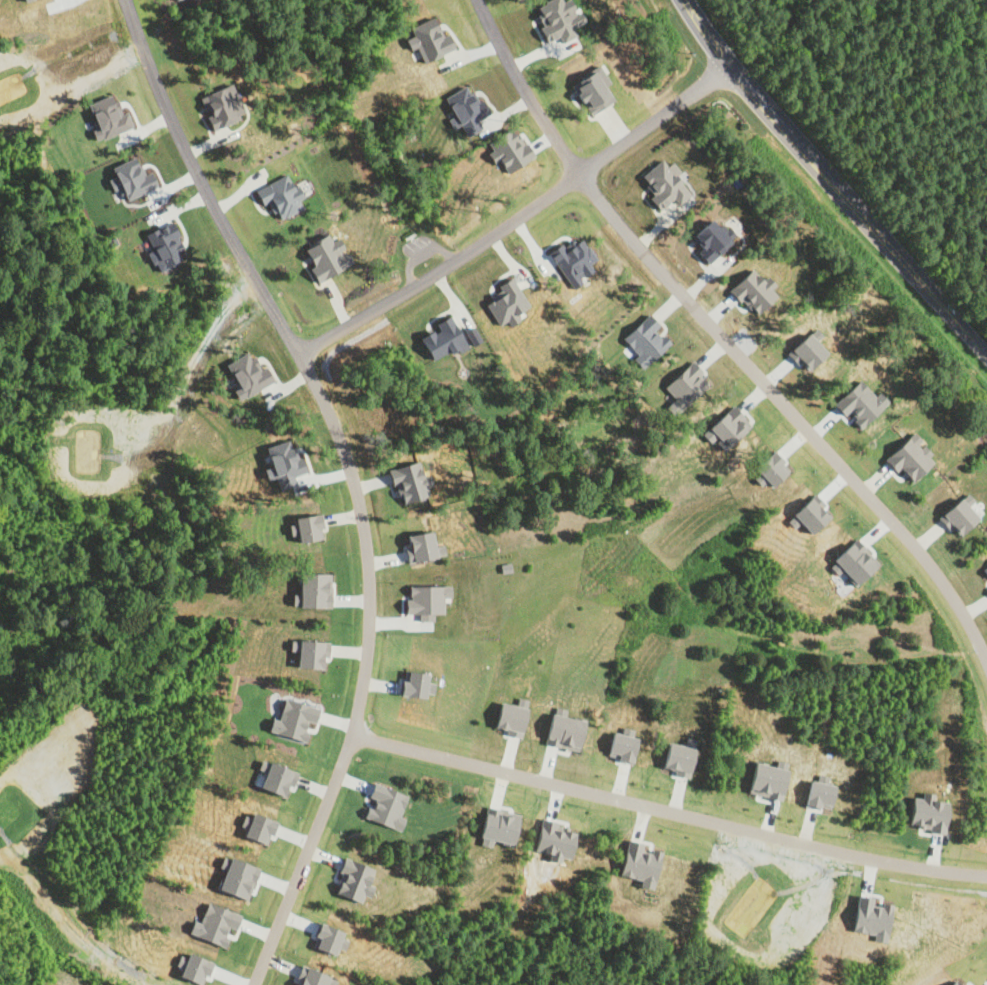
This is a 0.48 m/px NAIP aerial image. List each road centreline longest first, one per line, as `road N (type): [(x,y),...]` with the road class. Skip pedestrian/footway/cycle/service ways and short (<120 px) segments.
road 1 (residential): [(125,0),(206,195),(341,437),(369,555),(352,731),(254,984)]
road 2 (residential): [(986,658),(949,588),(576,171),(475,0)]
road 3 (residential): [(352,731),(855,856),(986,876)]
road 4 (residential): [(298,355),(428,280),(730,64)]
road 5 (residential): [(986,354),(799,148),(686,0)]

